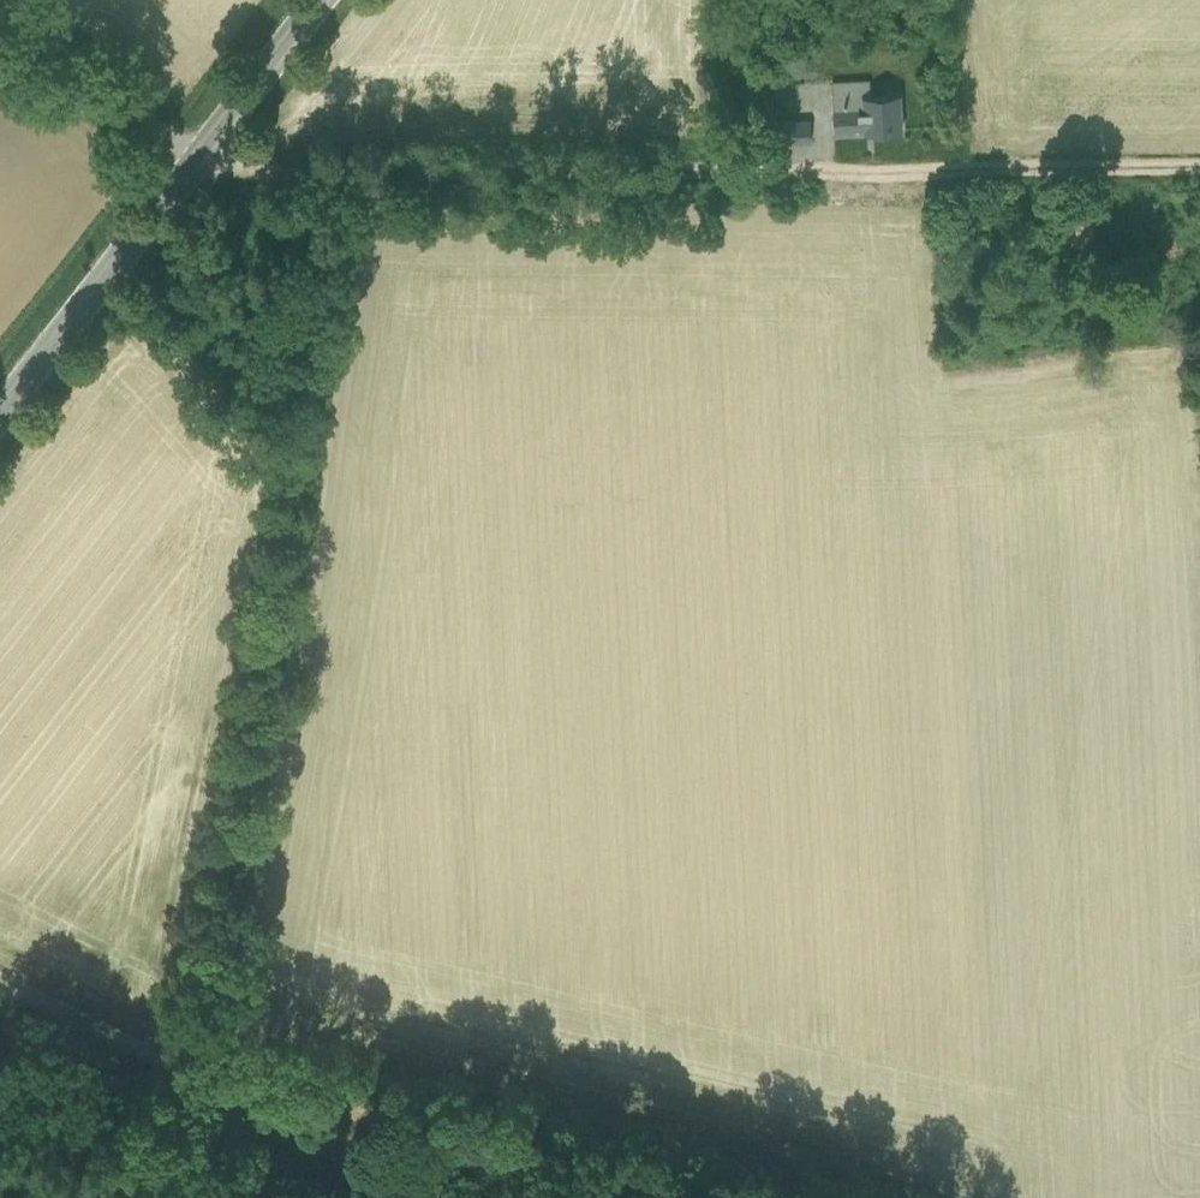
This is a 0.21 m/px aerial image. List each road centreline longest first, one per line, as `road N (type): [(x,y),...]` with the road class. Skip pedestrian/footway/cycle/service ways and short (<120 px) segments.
road 1 (residential): [(450,1197),(0,974)]
road 2 (tertiary): [(0,414),(192,167)]
road 3 (unclassified): [(192,167),(18,0)]
road 4 (tertiary): [(192,167),(321,0)]

